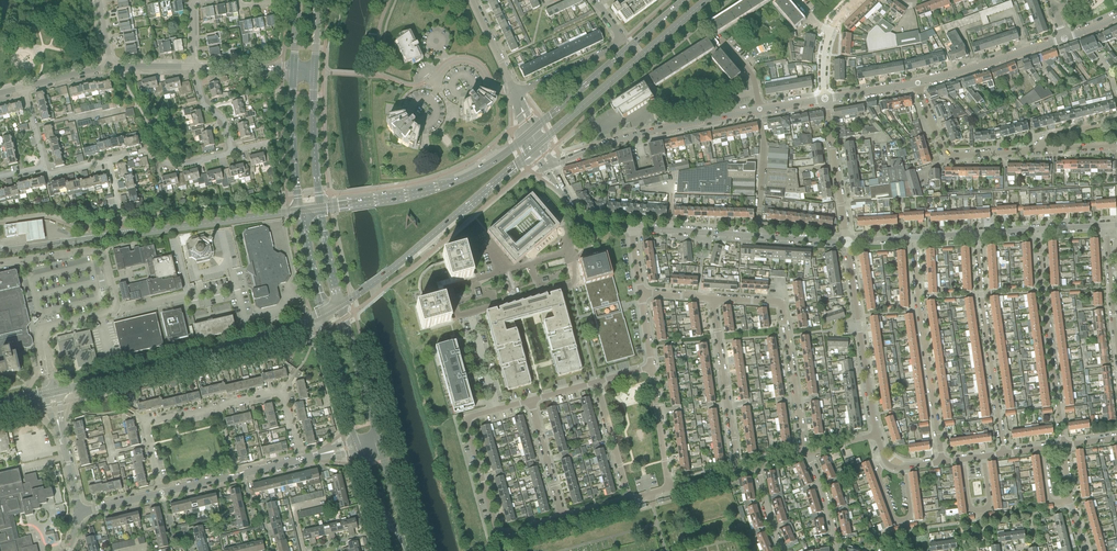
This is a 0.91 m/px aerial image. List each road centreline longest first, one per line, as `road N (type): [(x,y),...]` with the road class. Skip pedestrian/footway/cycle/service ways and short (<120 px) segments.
road 1 (primary): [(300,211),(0,253)]
road 2 (residential): [(162,494),(146,430),(153,421),(283,394),(301,459)]
road 3 (primary): [(57,392),(262,341),(321,315)]
road 4 (primary): [(341,305),(533,149)]
road 5 (residential): [(942,462),(914,238)]
road 6 (primary): [(526,136),(451,184),(320,208)]
road 7 (residential): [(977,234),(1004,454)]
road 8 (residential): [(805,455),(782,308),(712,299)]
road 9 (primary): [(541,142),(707,0)]
road 10 (residential): [(1063,446),(1038,230)]
road 11 (tertiary): [(553,165),(598,145),(759,110)]
road 12 (primary): [(685,0),(534,129)]
road 13 (residential): [(876,435),(847,242)]
road 14 (residential): [(738,473),(712,299)]
road 15 (tertiary): [(516,94),(624,39),(594,0)]
road 16 (residential): [(1037,151),(950,155),(915,83)]
road 17 (residential): [(508,533),(496,532),(468,423),(497,410)]
road 18 (unclassified): [(112,308),(99,254),(0,264)]
road 19 (tertiary): [(915,83),(1063,39)]
road 20 (residential): [(847,242),(824,99)]
road 21 (tertiary): [(162,494),(301,459)]
road 22 (secondary): [(379,441),(341,305)]
road 23 (secondary): [(293,75),(300,211)]
road 24 (secondary): [(320,208),(315,72)]
road 25 (unclassified): [(112,308),(245,283)]
road 26 (residential): [(904,468),(910,515),(903,523),(895,521),(877,474),(885,461)]
road 27 (secondary): [(321,315),(356,441)]
road 28 (residential): [(108,161),(142,153),(172,166),(232,152)]
road 29 (residential): [(758,237),(759,110)]
road 30 (tertiary): [(632,228),(758,237)]
road 31 (residential): [(669,489),(652,367)]
road 32 (residential): [(629,500),(596,382)]
road 33 (residential): [(563,518),(531,401)]
road 34 (residential): [(983,457),(990,505),(975,512),(962,460)]

